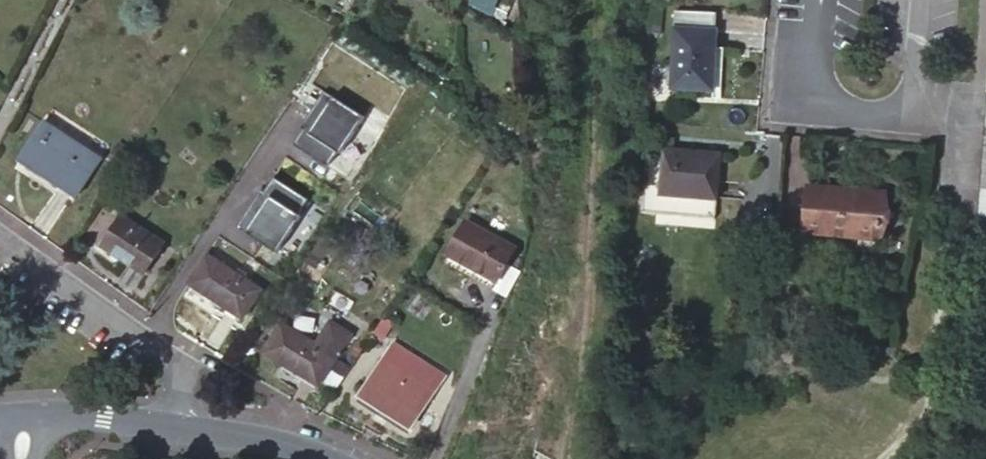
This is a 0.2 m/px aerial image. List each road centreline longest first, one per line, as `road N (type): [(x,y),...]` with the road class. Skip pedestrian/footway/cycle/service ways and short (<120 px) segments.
road 1 (residential): [(0,244),(188,364),(190,422)]
road 2 (tertiary): [(18,416),(190,422)]
road 3 (tertiary): [(190,422),(321,458)]

